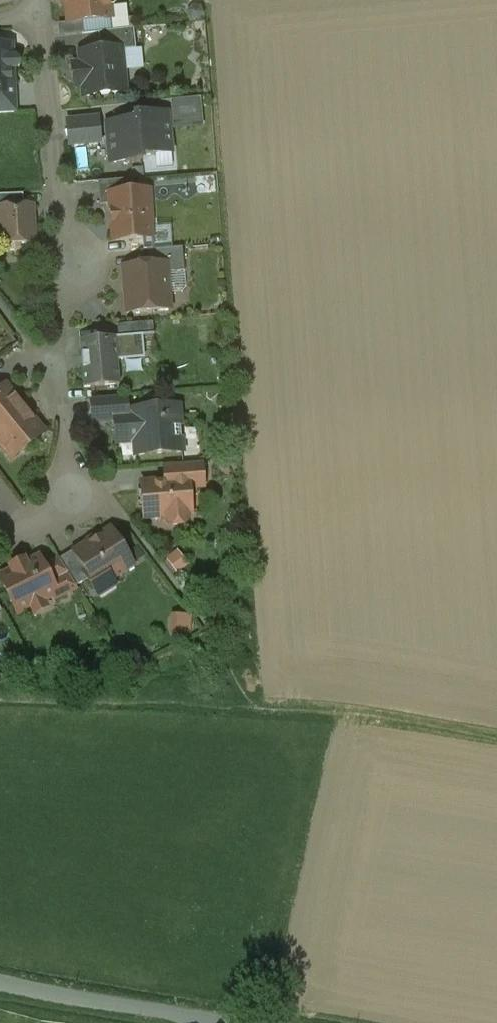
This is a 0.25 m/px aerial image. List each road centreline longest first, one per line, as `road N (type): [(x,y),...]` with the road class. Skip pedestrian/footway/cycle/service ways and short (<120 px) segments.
road 1 (residential): [(37,13),(65,239),(80,267)]
road 2 (unclassified): [(0,984),(218,1022)]

